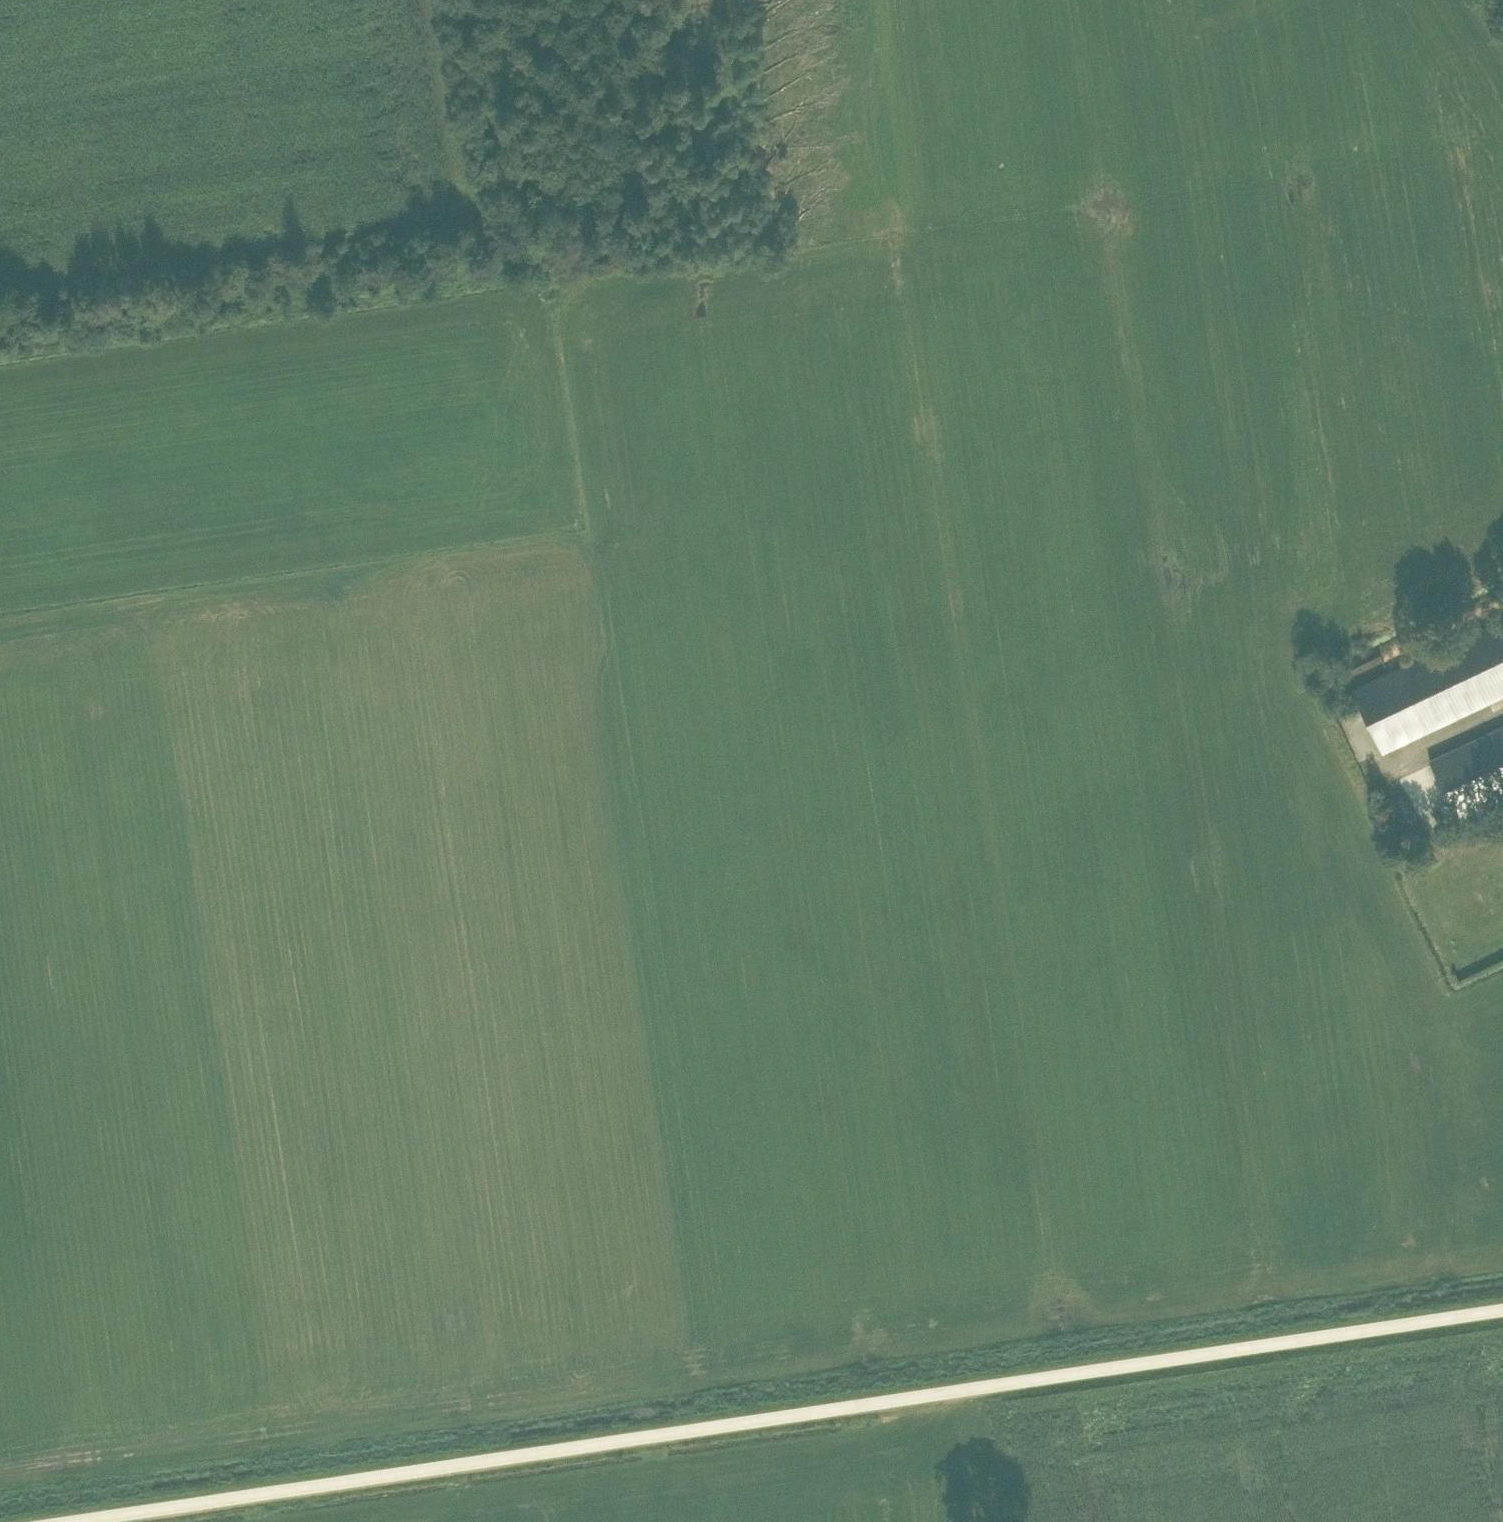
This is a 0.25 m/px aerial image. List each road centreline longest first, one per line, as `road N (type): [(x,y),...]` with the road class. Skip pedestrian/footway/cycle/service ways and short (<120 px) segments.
road 1 (unclassified): [(66,1521),(1502,1307)]

